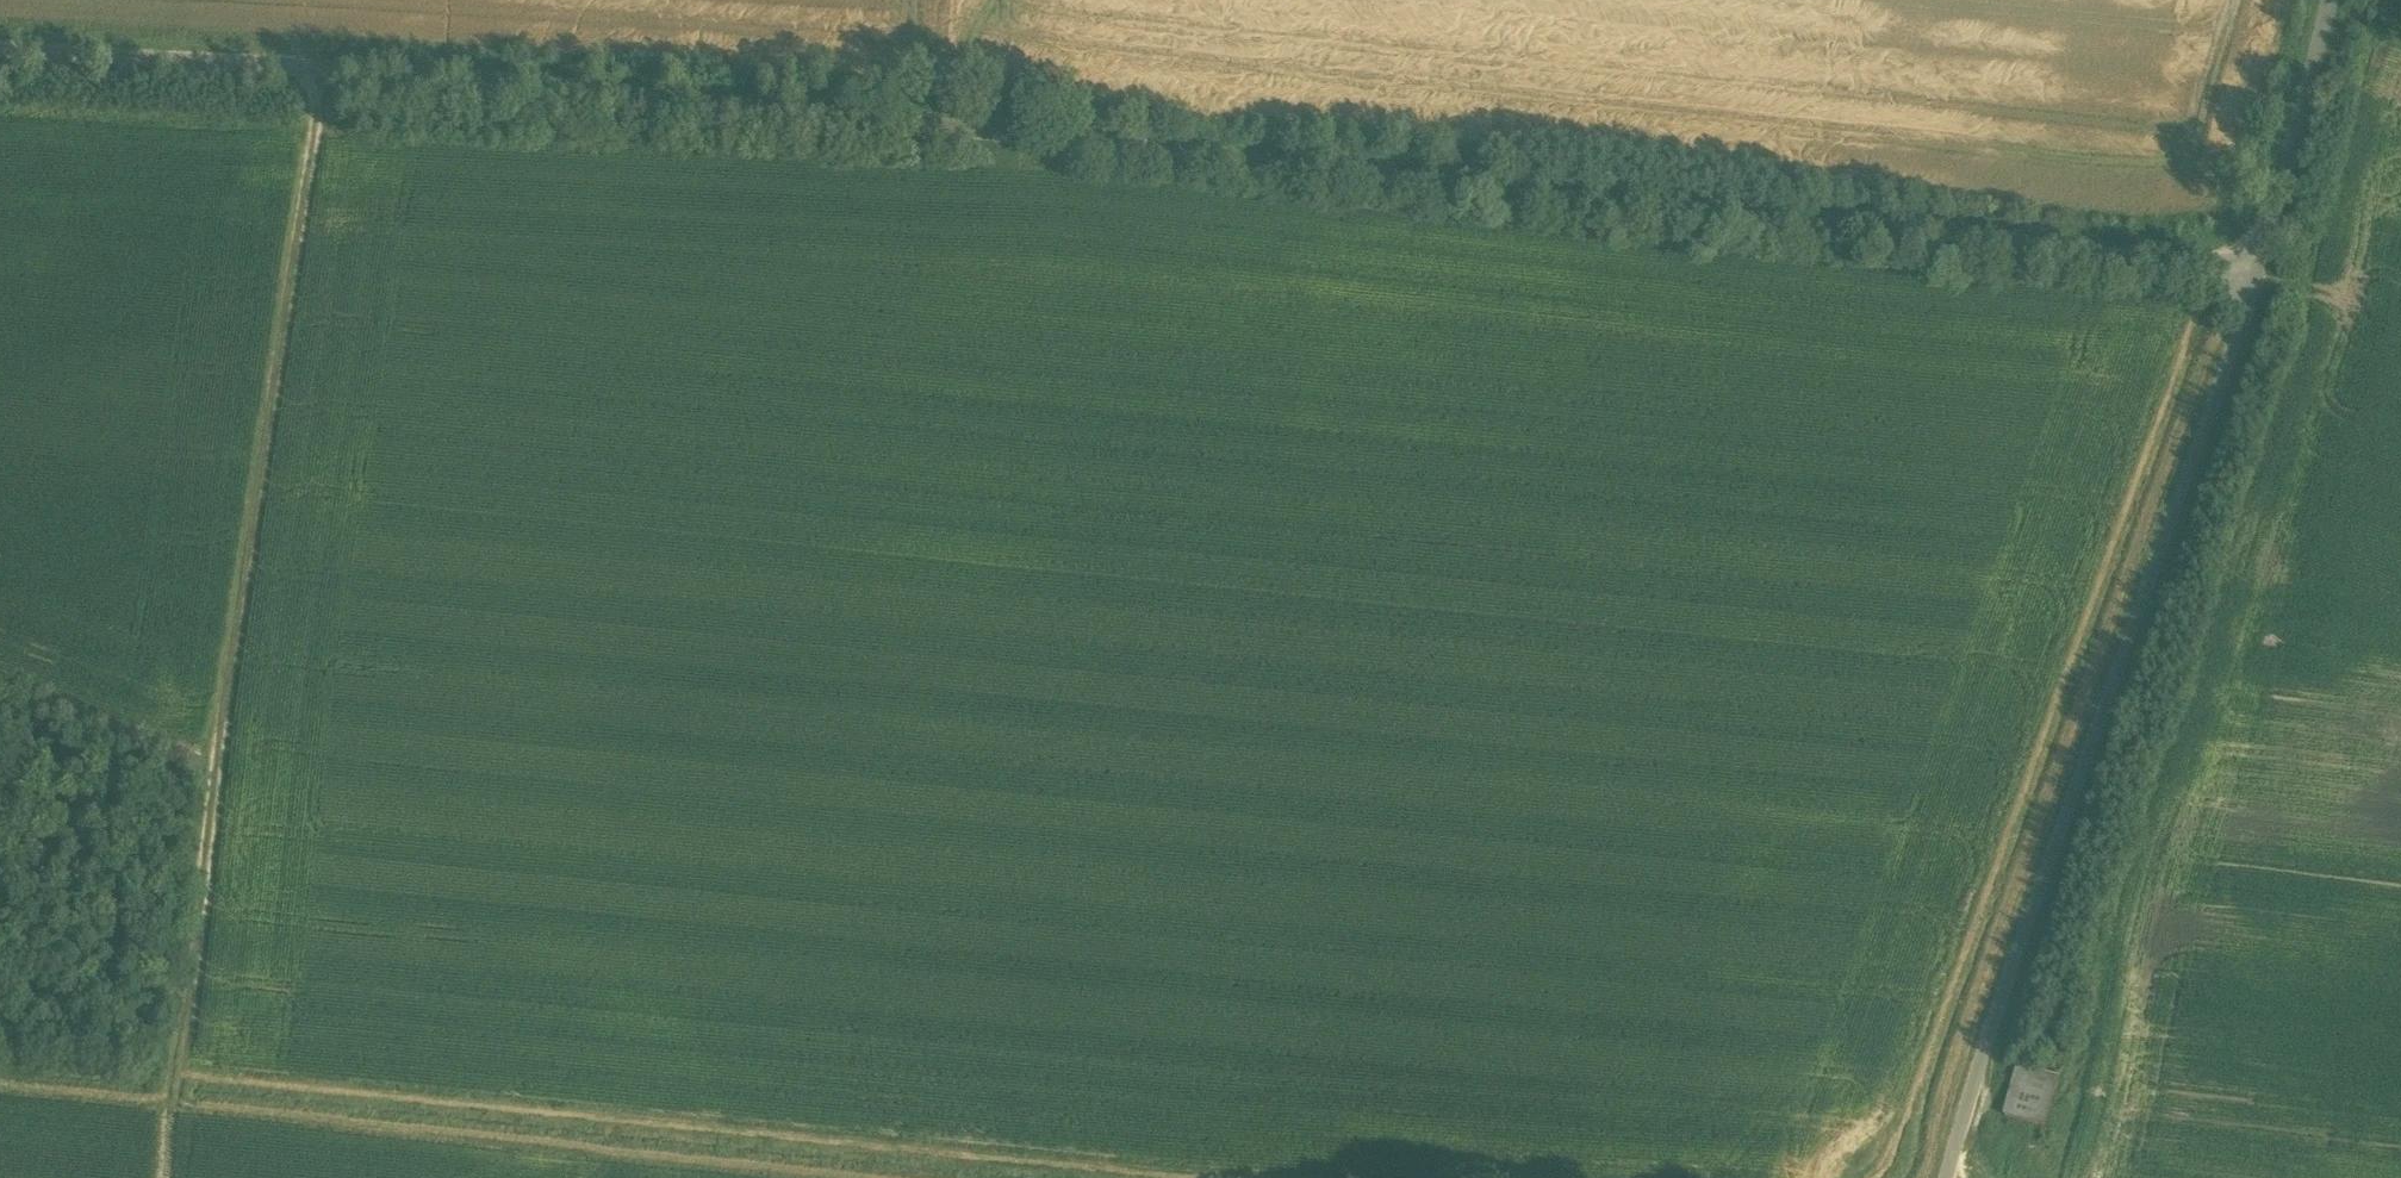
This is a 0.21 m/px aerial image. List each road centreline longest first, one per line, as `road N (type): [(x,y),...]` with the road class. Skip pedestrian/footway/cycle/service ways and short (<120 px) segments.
road 1 (unclassified): [(0,51),(954,109),(2247,265)]
road 2 (unclassified): [(1948,1177),(2228,355),(2247,265)]
road 3 (unclassified): [(2247,265),(2316,0)]

